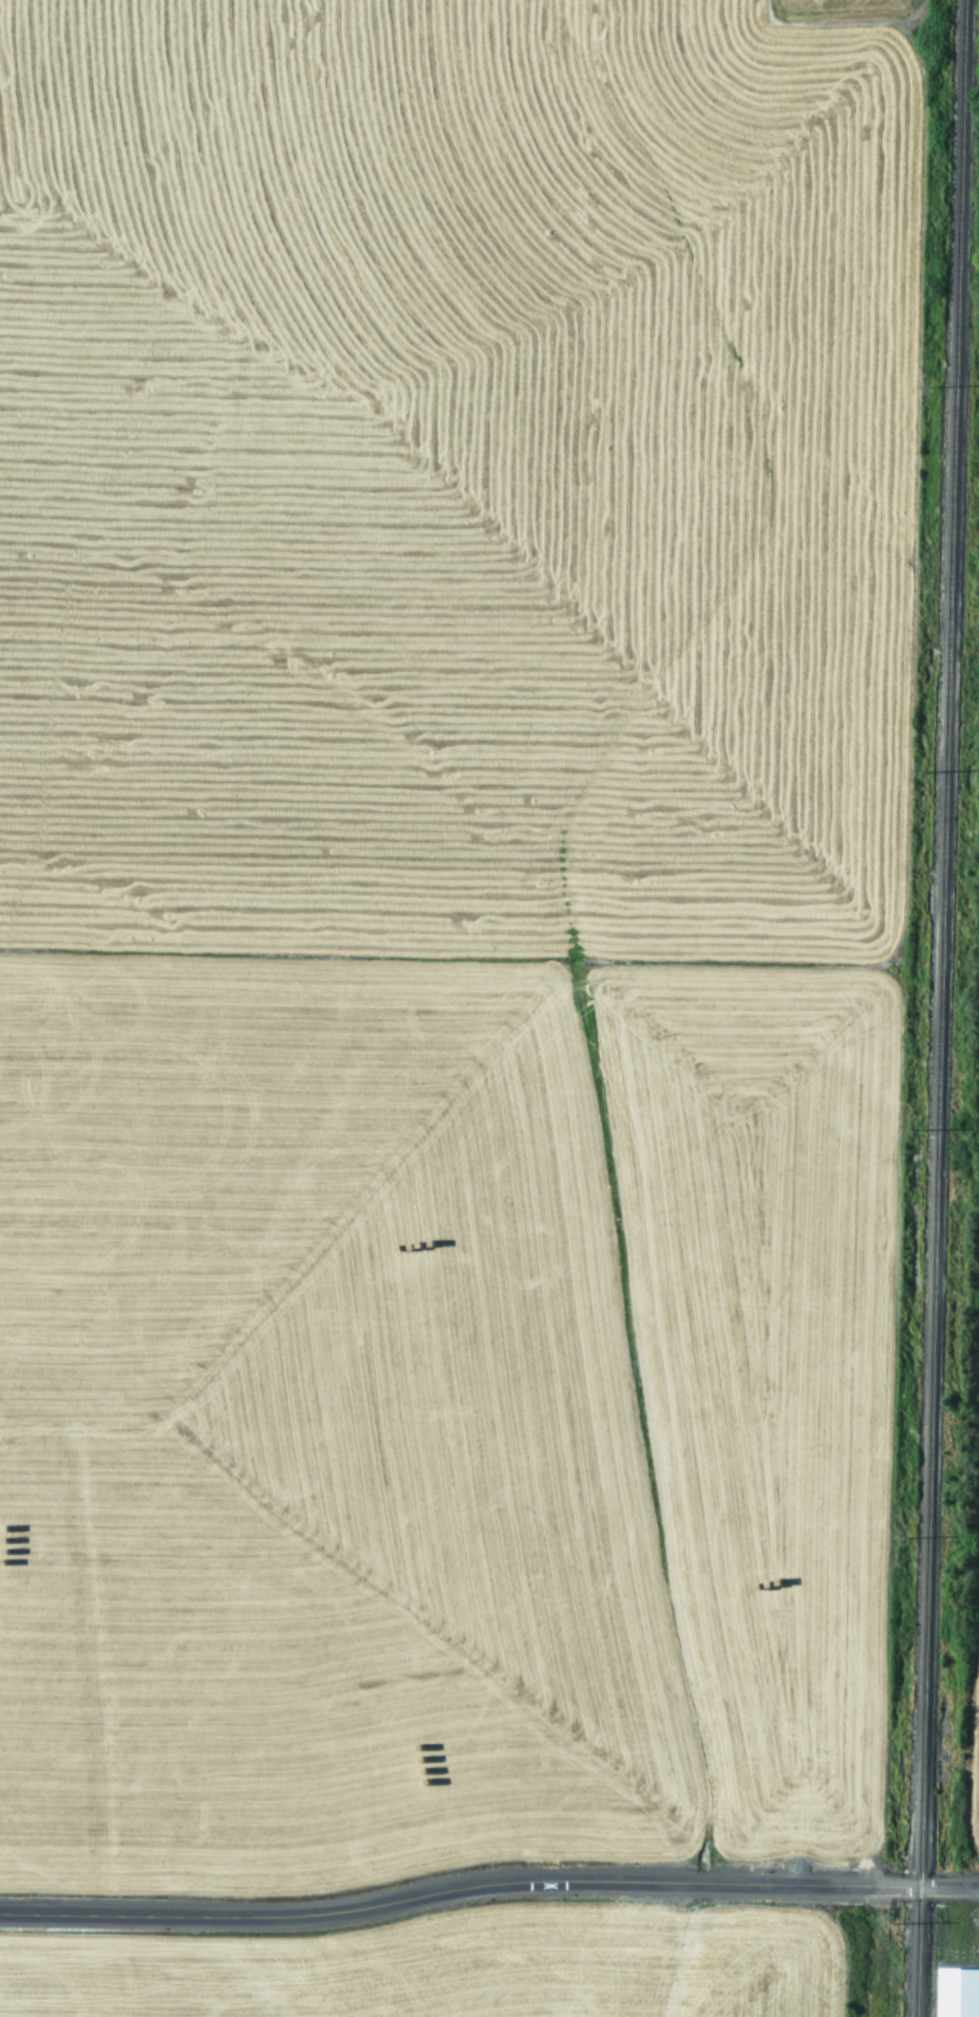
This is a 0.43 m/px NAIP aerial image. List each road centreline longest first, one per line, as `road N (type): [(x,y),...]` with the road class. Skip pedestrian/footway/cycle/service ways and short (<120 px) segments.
road 1 (tertiary): [(978,1890),(518,1882),(323,1916),(0,1915)]

